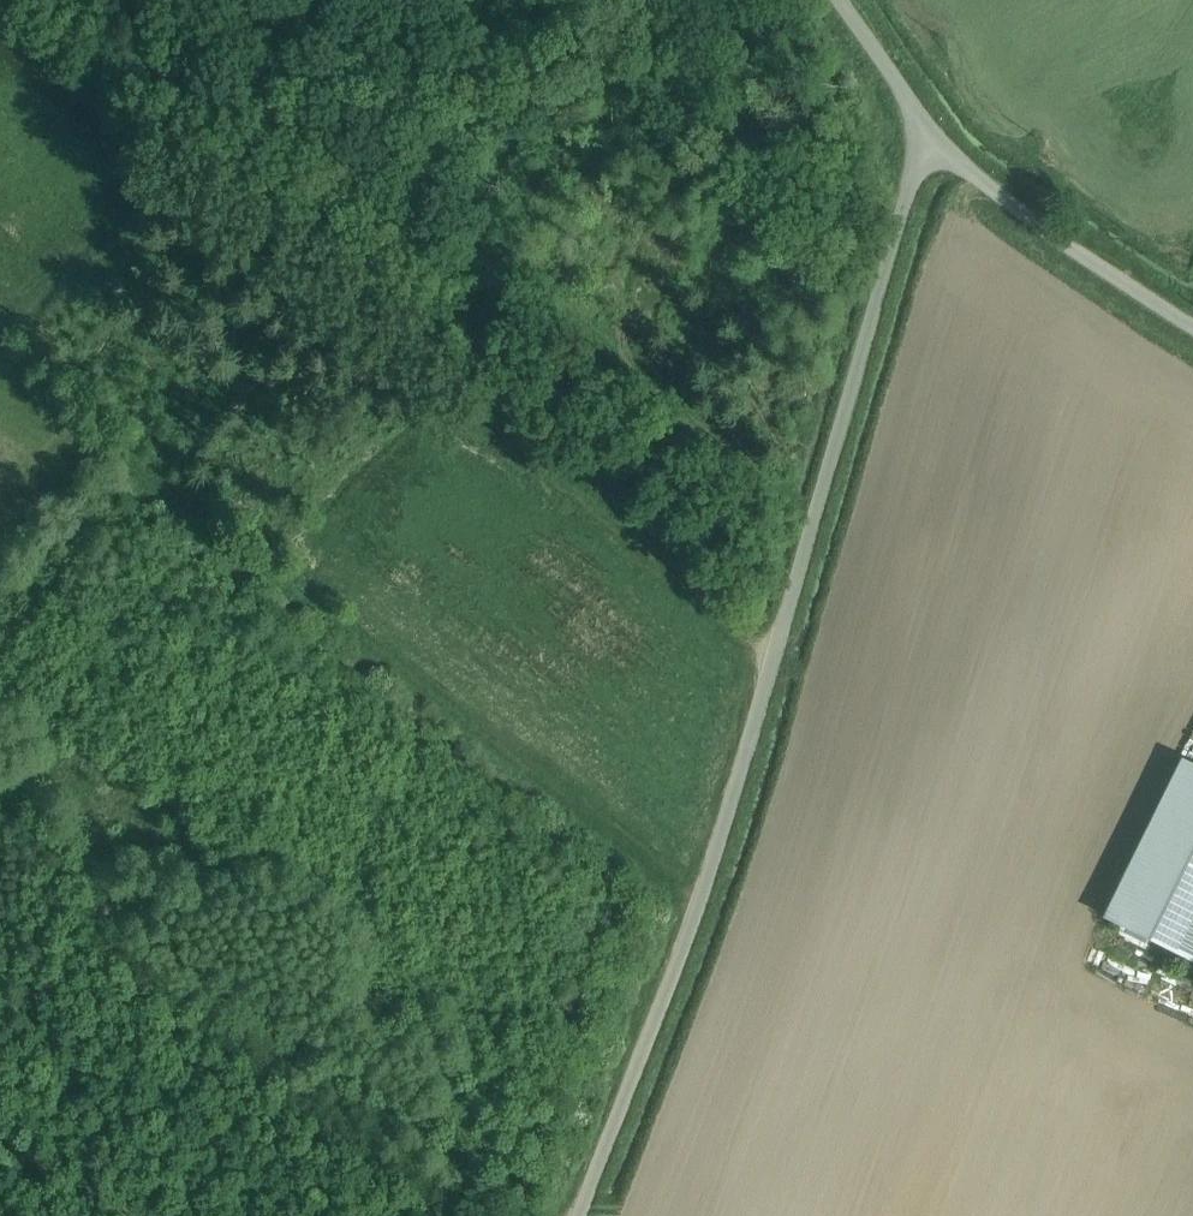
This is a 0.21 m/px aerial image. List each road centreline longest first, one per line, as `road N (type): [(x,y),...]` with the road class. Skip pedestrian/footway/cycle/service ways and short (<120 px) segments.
road 1 (unclassified): [(934,144),(908,182),(705,887),(580,1215)]
road 2 (track): [(777,652),(141,146)]
road 3 (unclassified): [(1192,325),(1079,256),(934,144)]
road 4 (unclassified): [(934,144),(840,0)]
road 5 (track): [(130,1215),(0,1141)]

